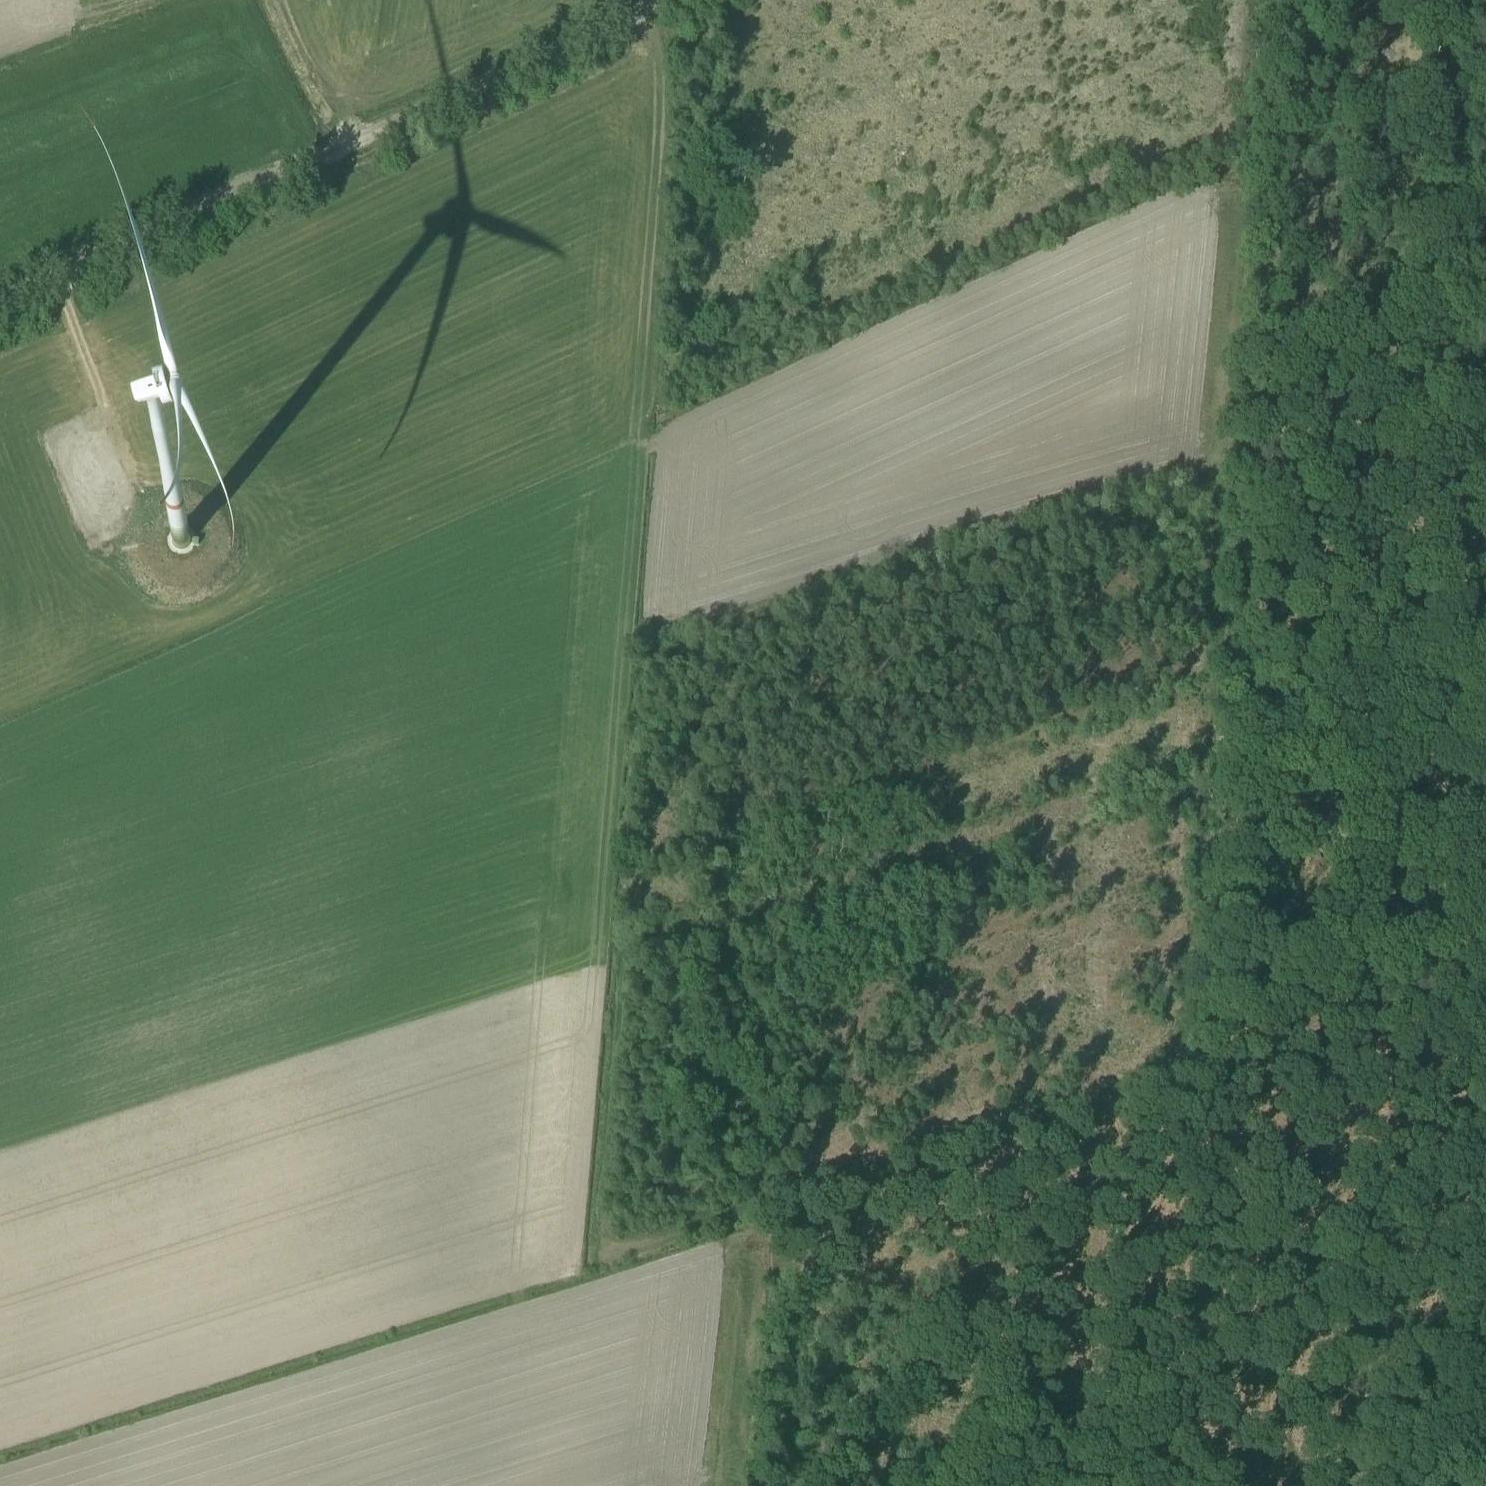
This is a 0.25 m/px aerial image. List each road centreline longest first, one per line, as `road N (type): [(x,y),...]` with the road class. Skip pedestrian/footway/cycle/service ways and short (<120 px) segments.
road 1 (track): [(0,301),(661,0)]
road 2 (track): [(1459,0),(1468,174),(1458,292),(1462,352),(1483,402)]

